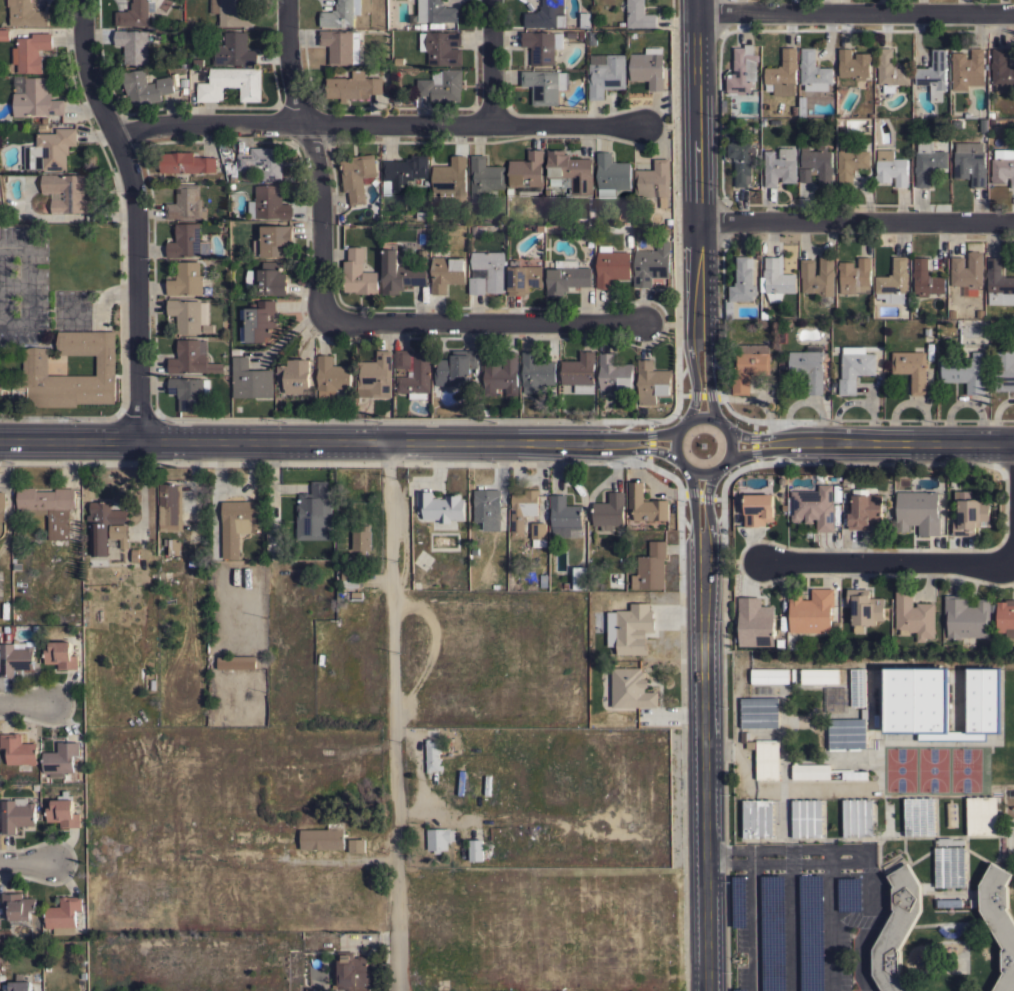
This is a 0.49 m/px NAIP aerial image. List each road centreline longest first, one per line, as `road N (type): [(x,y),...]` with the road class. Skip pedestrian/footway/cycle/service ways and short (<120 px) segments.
road 1 (tertiary): [(0,441),(672,442)]
road 2 (residential): [(111,131),(297,121),(646,125)]
road 3 (residential): [(396,930),(387,443)]
road 4 (residential): [(86,0),(86,40),(111,131),(136,185),(135,441)]
road 5 (tertiary): [(699,413),(697,0)]
road 6 (tertiary): [(700,472),(703,846)]
road 7 (residential): [(321,319),(319,179),(297,121),(294,0)]
road 8 (residential): [(321,319),(642,323)]
road 9 (residential): [(1013,223),(696,223)]
road 10 (residential): [(1013,17),(697,13)]
road 11 (tertiary): [(732,441),(1013,442)]
road 12 (residential): [(1013,553),(999,561),(760,561)]
road 13 (tertiary): [(674,451),(691,470),(710,471),(731,451),(730,431),(708,413),(690,415),(673,434),(674,451)]
road 14 (tertiary): [(705,990),(703,846)]
road 15 (residential): [(489,126),(487,0)]

